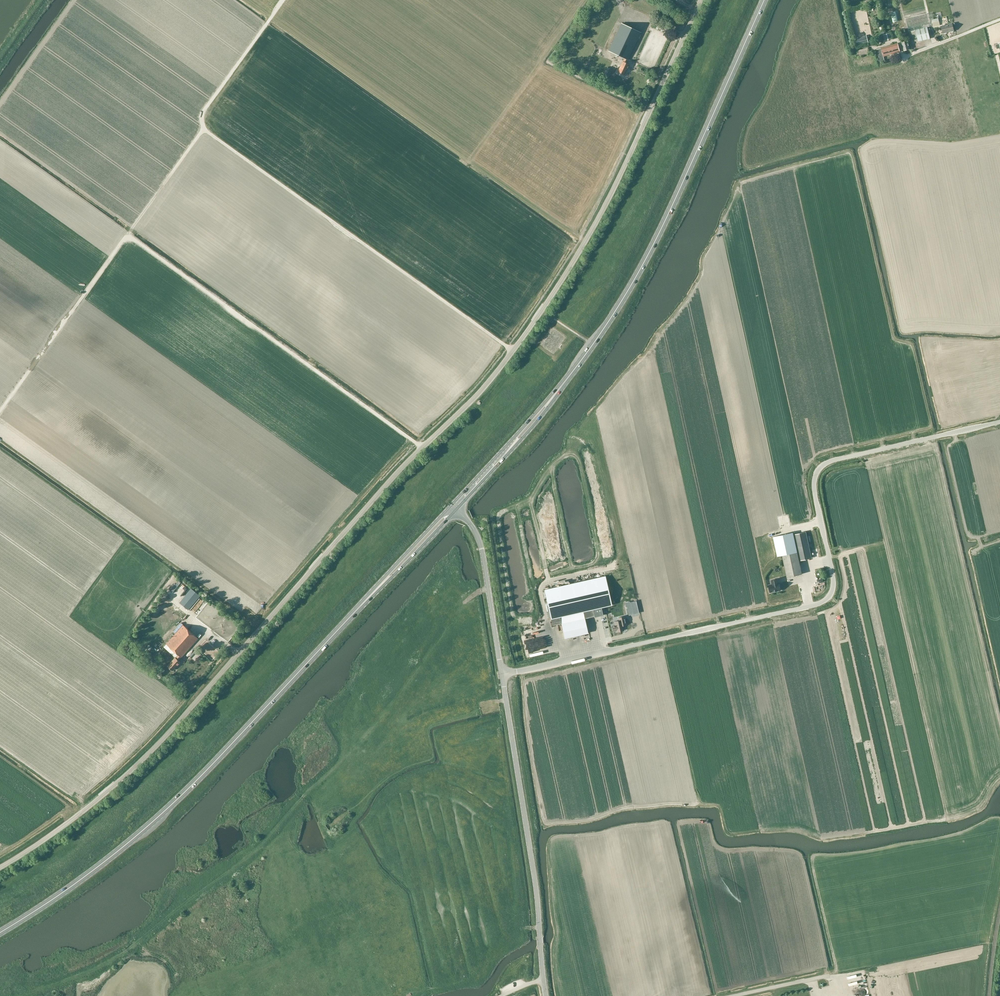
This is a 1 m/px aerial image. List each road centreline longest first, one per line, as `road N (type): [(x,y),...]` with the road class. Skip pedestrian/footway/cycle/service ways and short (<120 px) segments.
road 1 (unclassified): [(0,867),(148,757),(512,351),(601,215),(701,0)]
road 2 (unclassified): [(502,674),(825,600),(833,579),(816,474),(828,463),(999,422)]
road 3 (primary): [(0,932),(87,875),(186,791),(454,507)]
road 4 (track): [(465,605),(371,729),(251,855),(125,952),(22,995)]
road 5 (primary): [(454,507),(542,411),(621,302),(765,0)]
road 6 (track): [(422,448),(123,234),(0,404)]
road 7 (track): [(512,351),(201,129)]
road 8 (unclassified): [(544,995),(502,674)]
road 9 (unclassified): [(502,674),(482,549),(454,507)]
road 10 (track): [(201,129),(202,114),(285,0)]

